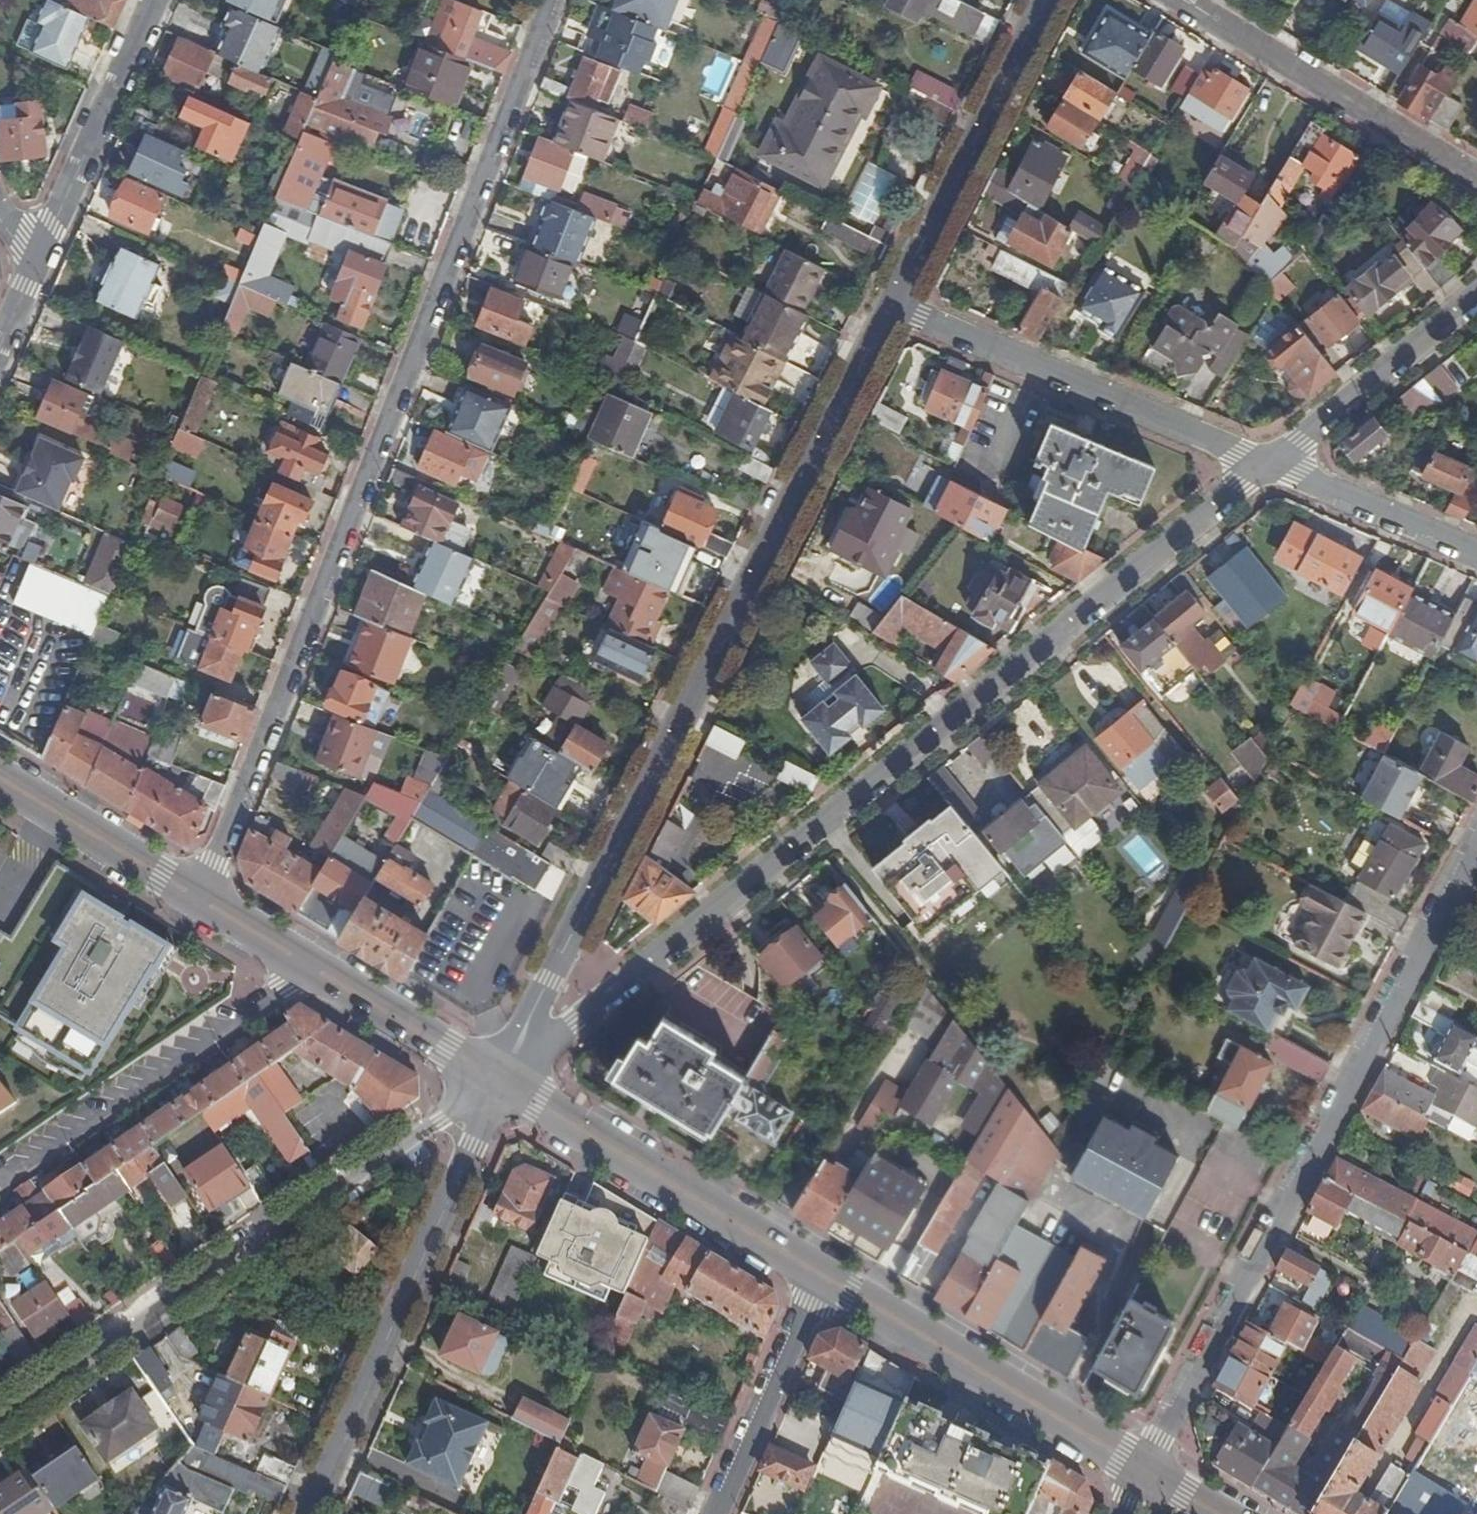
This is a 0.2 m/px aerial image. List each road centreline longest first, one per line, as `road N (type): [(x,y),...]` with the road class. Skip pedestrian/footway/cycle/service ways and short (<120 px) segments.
road 1 (residential): [(1272,465),(501,1084)]
road 2 (residential): [(205,904),(216,857),(555,0)]
road 3 (residential): [(896,308),(501,1084)]
road 4 (residential): [(1142,1475),(1476,850)]
road 5 (residential): [(0,1420),(501,1084)]
road 6 (residential): [(310,1513),(501,1084)]
road 7 (residential): [(1272,465),(896,308)]
road 8 (residential): [(0,1185),(311,969)]
road 9 (secondary): [(826,1276),(501,1084)]
road 10 (secondary): [(1142,1475),(826,1276)]
road 11 (residential): [(1049,0),(896,308)]
road 12 (residential): [(1476,177),(1184,0)]
road 13 (residential): [(155,0),(38,262)]
road 14 (residential): [(1476,299),(1272,465)]
road 15 (residential): [(826,1276),(721,1513)]
road 16 (secondary): [(205,904),(0,781)]
road 17 (residential): [(1272,465),(1476,557)]
road 18 (secondary): [(501,1084),(311,969)]
road 19 (secondary): [(311,969),(205,904)]

